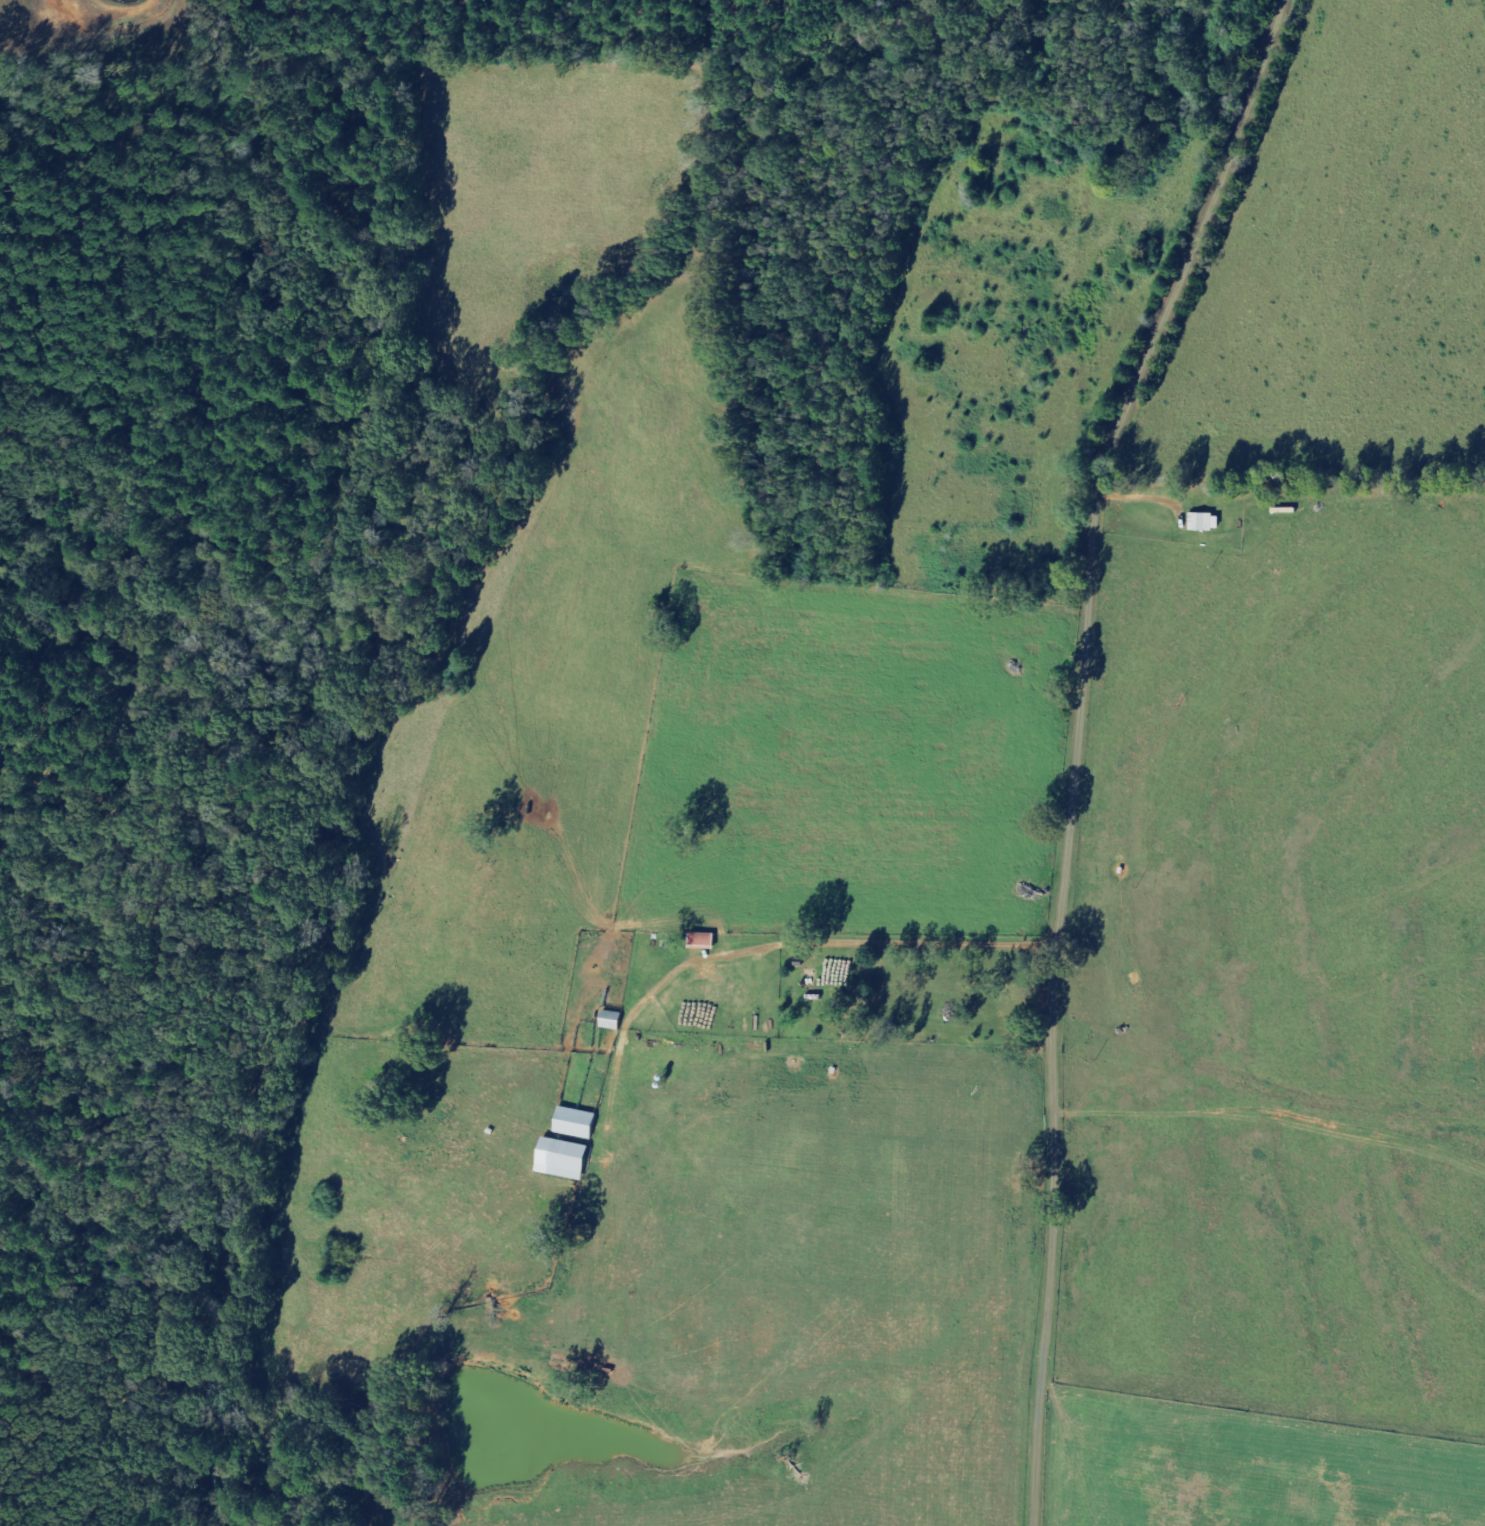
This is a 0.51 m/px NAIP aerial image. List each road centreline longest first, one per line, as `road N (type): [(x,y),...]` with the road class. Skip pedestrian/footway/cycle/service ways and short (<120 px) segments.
road 1 (residential): [(1047,1525),(1080,610),(1314,0)]

